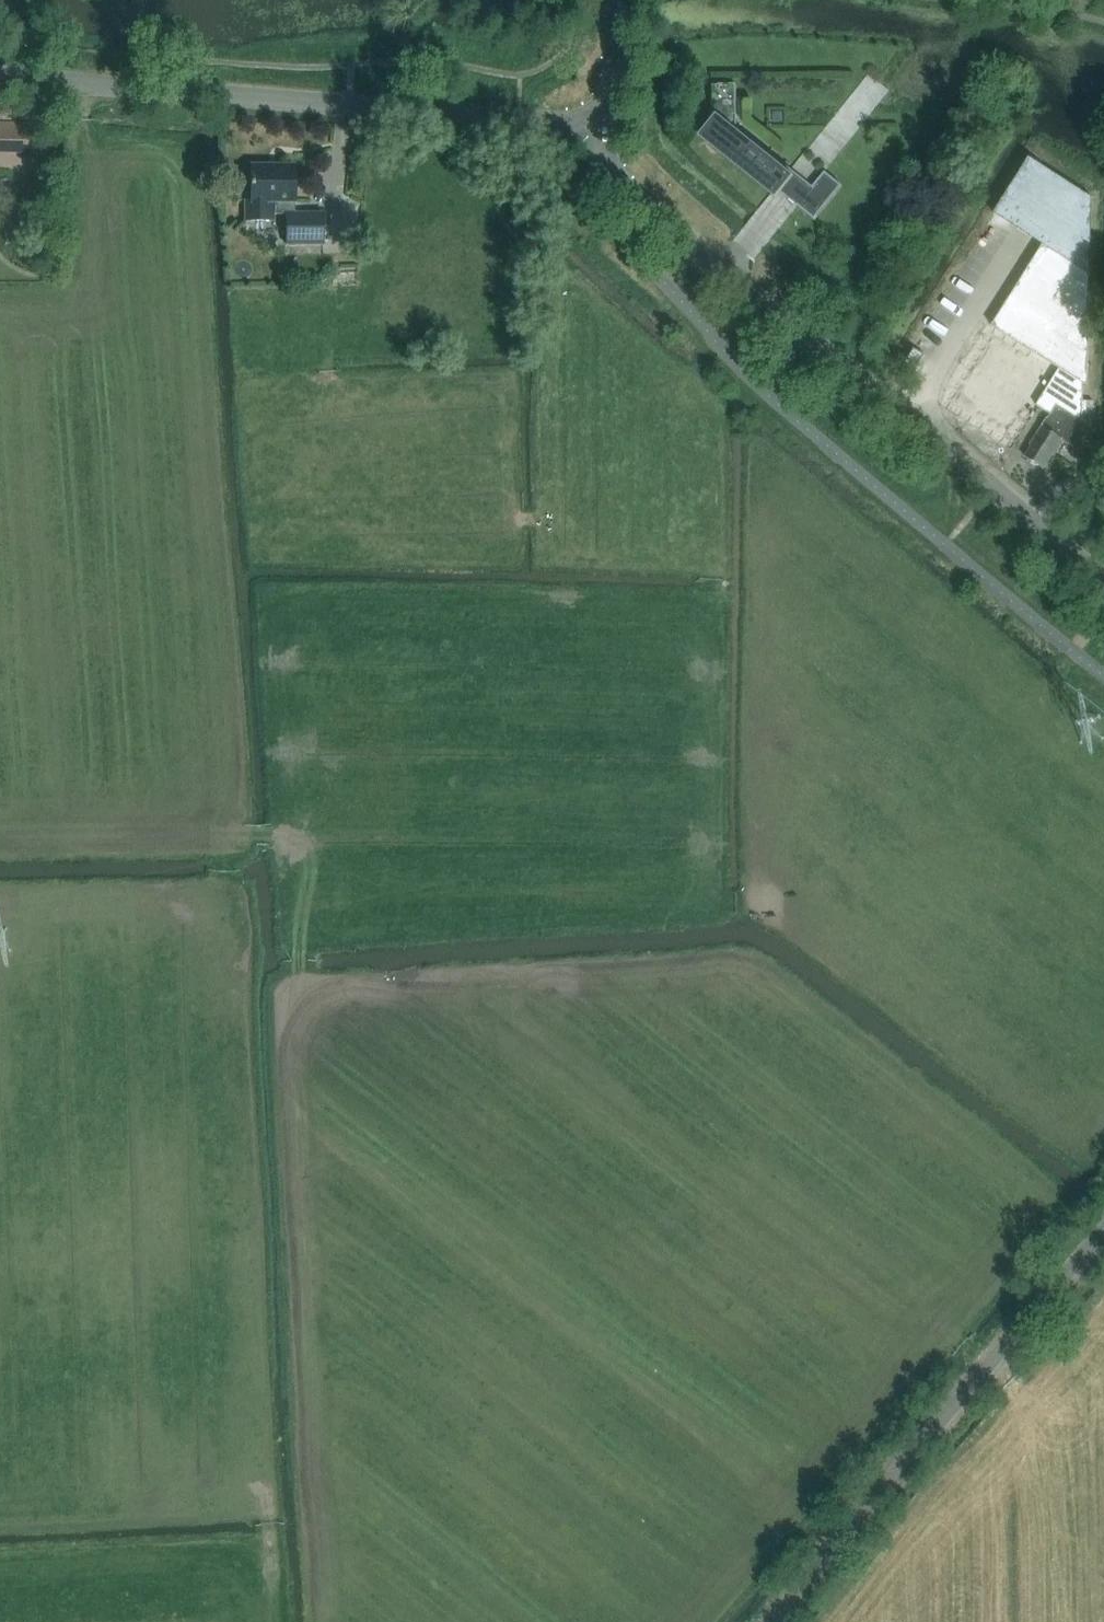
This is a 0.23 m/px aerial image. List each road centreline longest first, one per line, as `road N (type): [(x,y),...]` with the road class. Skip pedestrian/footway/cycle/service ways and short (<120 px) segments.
road 1 (tertiary): [(1103,580),(636,202),(607,160),(599,126)]
road 2 (tertiary): [(0,77),(599,126)]
road 3 (unclassified): [(769,1621),(1103,1213)]
road 4 (tertiary): [(599,126),(615,82),(614,0)]

